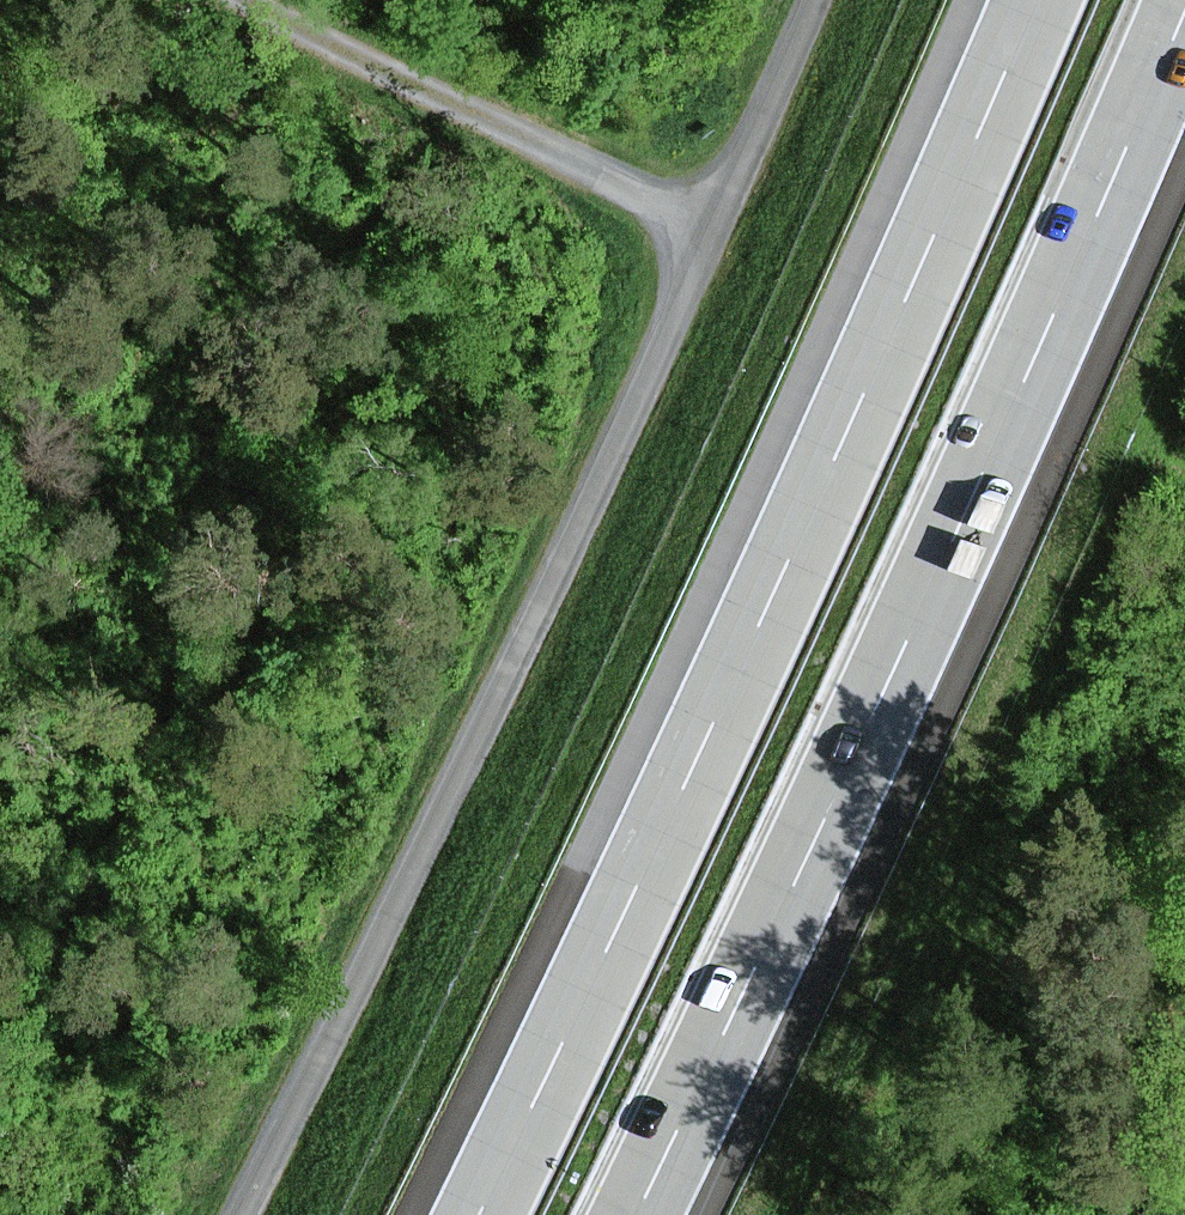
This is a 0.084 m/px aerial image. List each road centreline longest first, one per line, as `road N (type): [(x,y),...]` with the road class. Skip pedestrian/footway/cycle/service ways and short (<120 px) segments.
road 1 (track): [(235,1214),(475,742),(811,0)]
road 2 (motorway): [(1031,0),(681,795),(473,1214)]
road 3 (motorway): [(636,1214),(809,859),(1184,2)]
road 4 (track): [(714,229),(248,0)]

